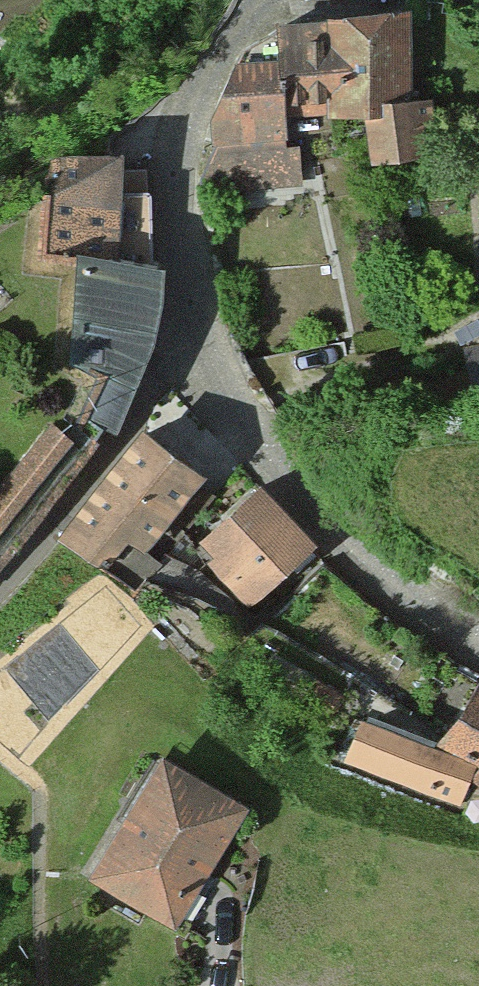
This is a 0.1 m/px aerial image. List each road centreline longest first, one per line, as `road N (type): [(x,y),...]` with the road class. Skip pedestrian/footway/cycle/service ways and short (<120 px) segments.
road 1 (unclassified): [(299,0),(251,31),(192,146),(199,368)]
road 2 (unclassified): [(199,368),(300,505),(371,567),(478,640)]
road 3 (unclassified): [(0,587),(199,368)]

